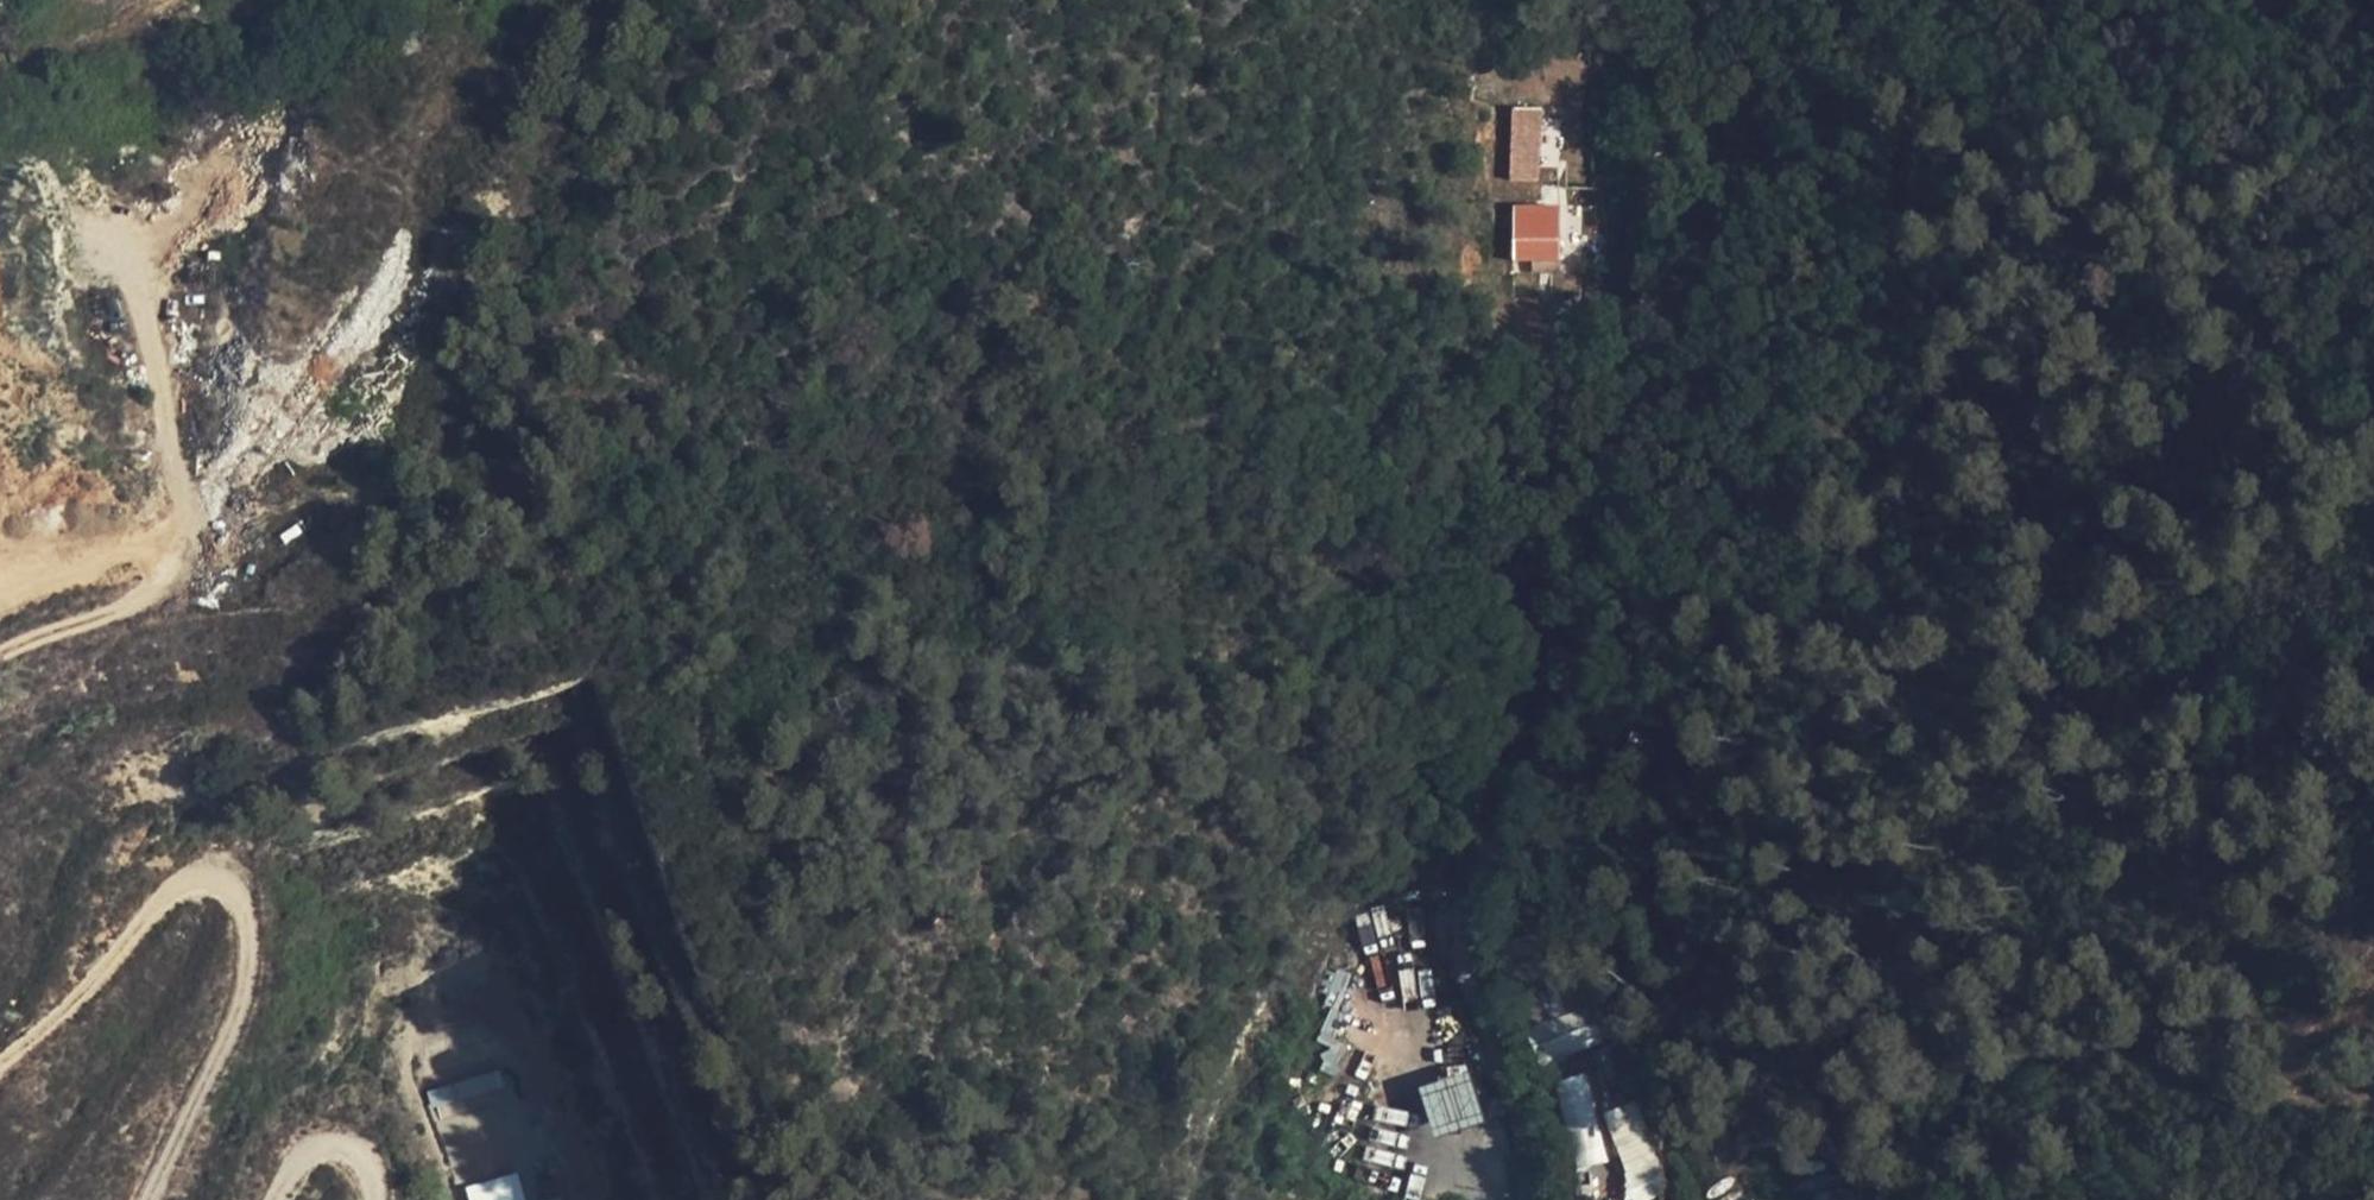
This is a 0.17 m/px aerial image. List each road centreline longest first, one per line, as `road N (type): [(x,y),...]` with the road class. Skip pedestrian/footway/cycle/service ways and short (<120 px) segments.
road 1 (residential): [(1523,1199),(1529,1161),(1471,992),(1460,884)]

